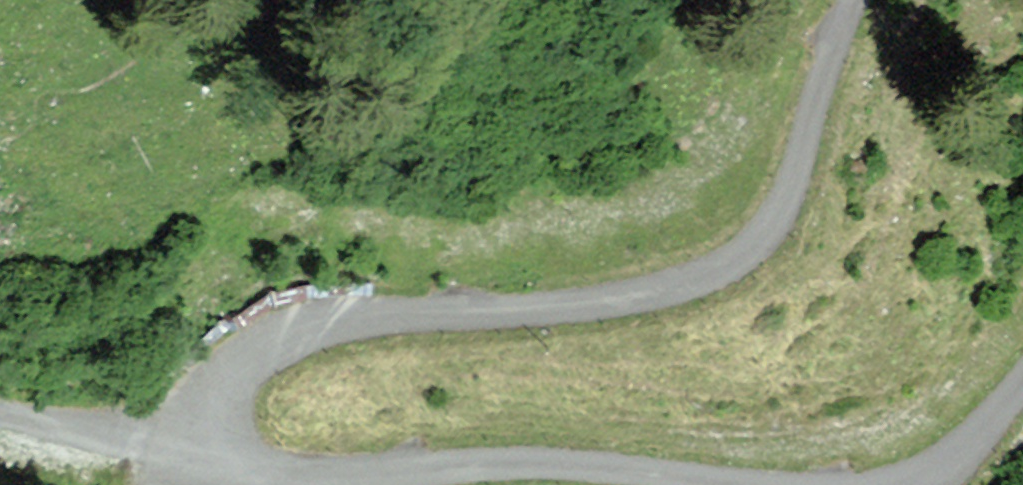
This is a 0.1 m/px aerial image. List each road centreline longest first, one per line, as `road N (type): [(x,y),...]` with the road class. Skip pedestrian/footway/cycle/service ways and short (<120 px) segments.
road 1 (unclassified): [(868,0),(841,44),(790,224),(746,274),(648,310),(312,329),(238,363),(206,402),(211,438),(240,484)]
road 2 (unclassified): [(398,484),(571,472),(672,484)]
road 3 (track): [(0,414),(232,484)]

